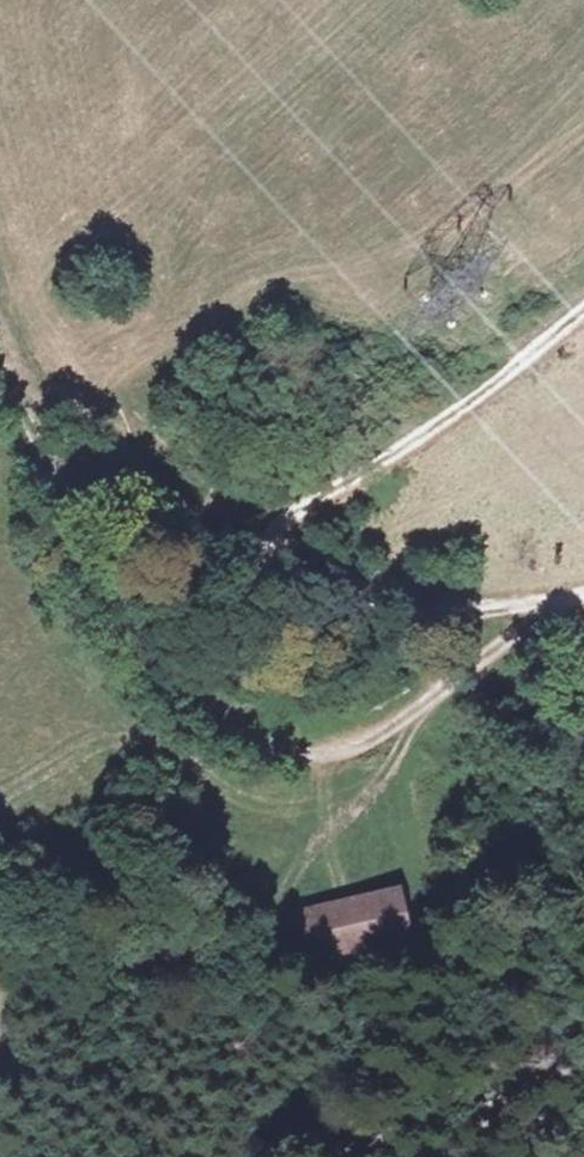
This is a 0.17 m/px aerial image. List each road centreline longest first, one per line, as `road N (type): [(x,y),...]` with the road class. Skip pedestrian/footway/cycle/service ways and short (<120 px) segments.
road 1 (track): [(577,593),(422,604),(343,599),(295,578),(275,556),(283,523),(426,437),(583,315)]
road 2 (track): [(427,686),(353,730),(278,731),(207,703),(142,642),(95,572),(0,378)]
road 3 (track): [(583,592),(427,686)]

